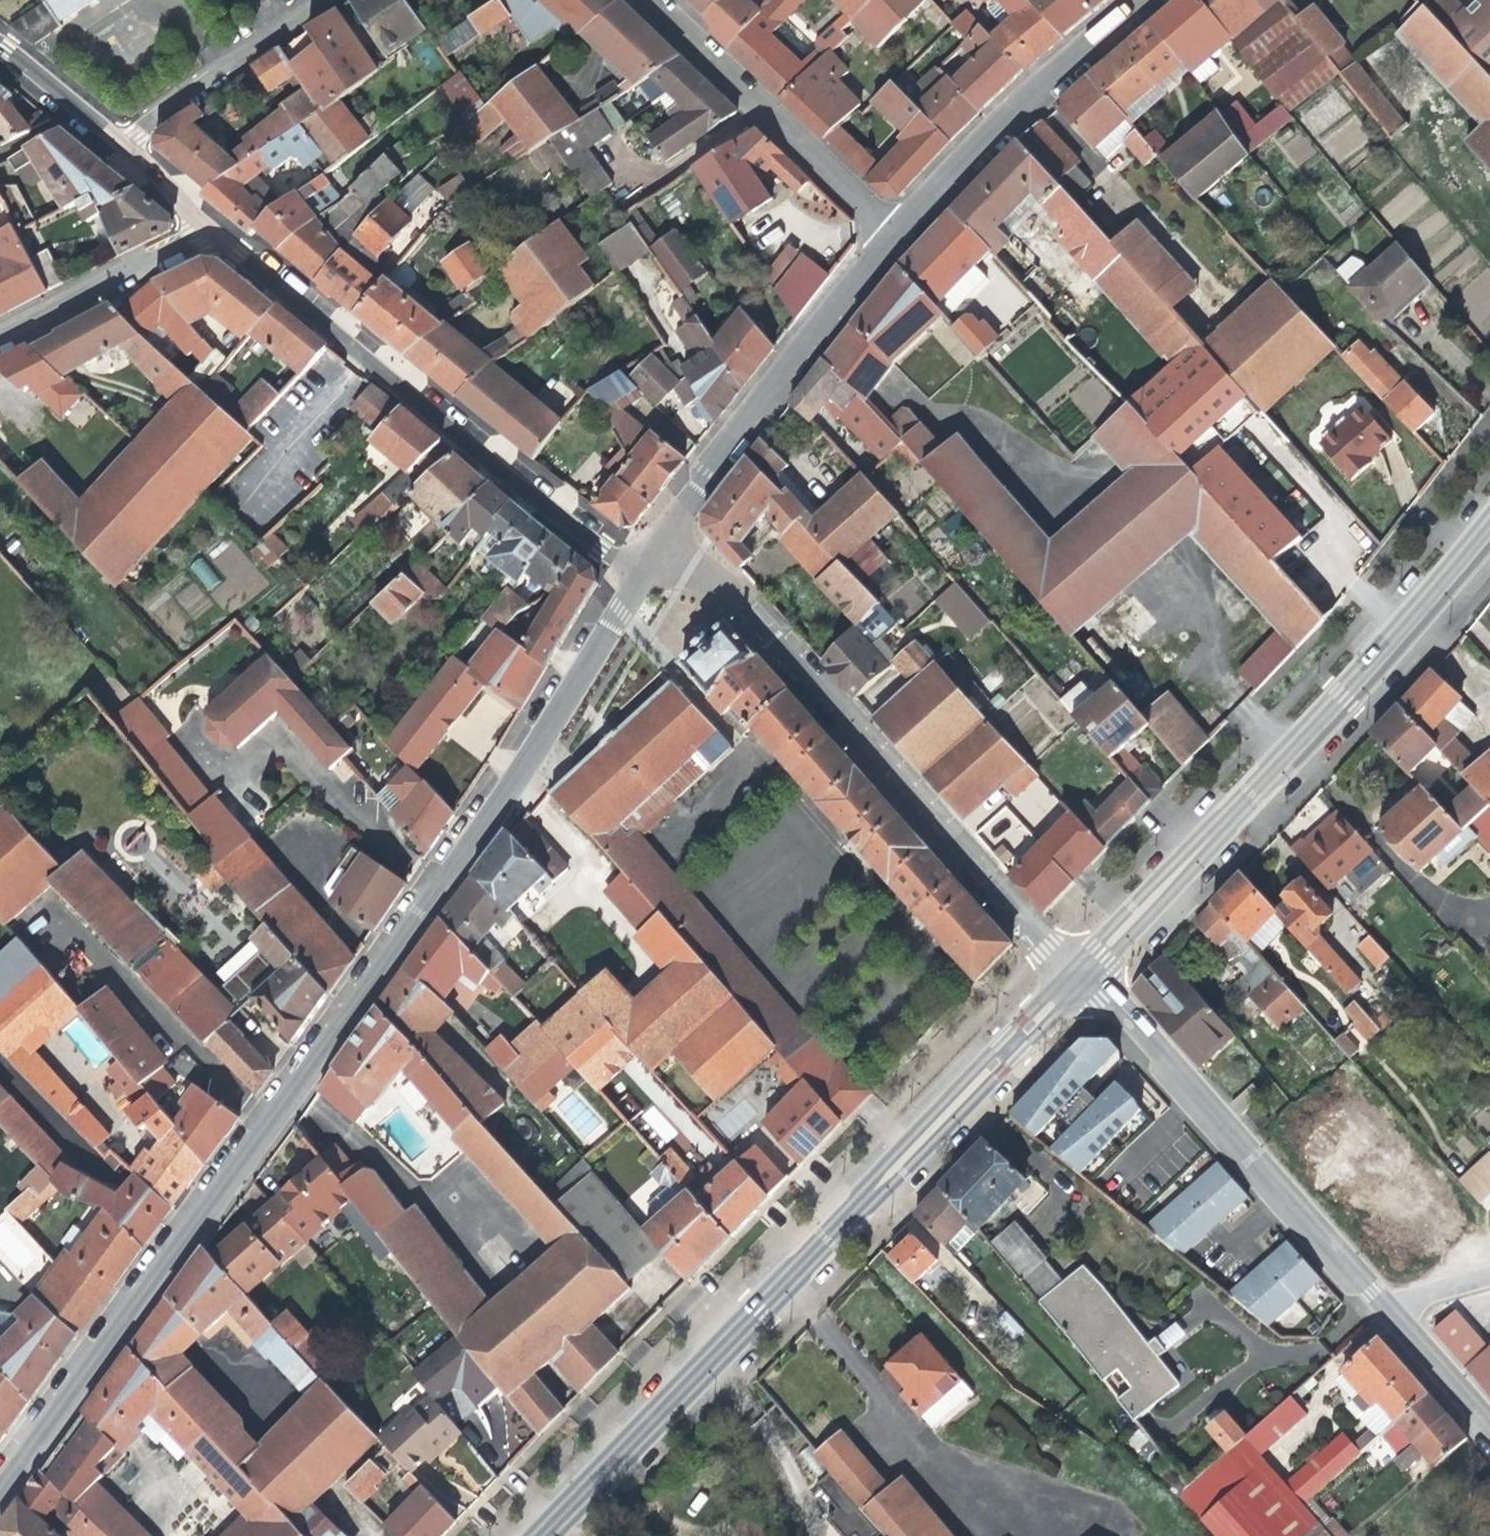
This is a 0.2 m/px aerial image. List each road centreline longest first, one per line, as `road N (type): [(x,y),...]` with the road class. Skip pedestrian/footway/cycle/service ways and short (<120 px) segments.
road 1 (residential): [(639,570),(0,1487)]
road 2 (secondary): [(1080,974),(540,1535)]
road 3 (secondary): [(1489,525),(1343,697),(1080,974)]
road 4 (residential): [(1080,974),(1047,947),(734,592),(662,538)]
road 5 (residential): [(639,570),(210,228)]
road 6 (tertiary): [(1384,1307),(1080,974)]
road 7 (residential): [(897,236),(662,538)]
road 8 (residential): [(1150,0),(897,236)]
road 9 (residential): [(646,0),(897,236)]
road 10 (residential): [(115,145),(326,0)]
road 11 (residential): [(210,228),(0,337)]
road 12 (tertiary): [(1489,1431),(1384,1307)]
road 13 (residential): [(115,145),(0,50)]
road 14 (residential): [(210,228),(115,145)]

